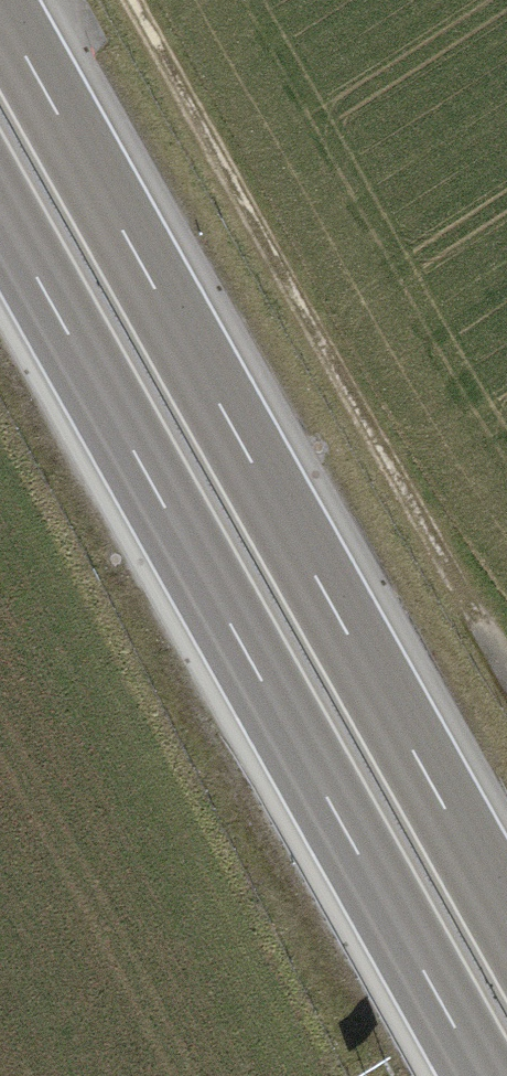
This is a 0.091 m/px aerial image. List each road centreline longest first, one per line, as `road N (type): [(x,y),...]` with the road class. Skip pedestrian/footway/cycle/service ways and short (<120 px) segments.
road 1 (motorway): [(506,918),(0,7)]
road 2 (motorway): [(0,216),(479,1075)]

